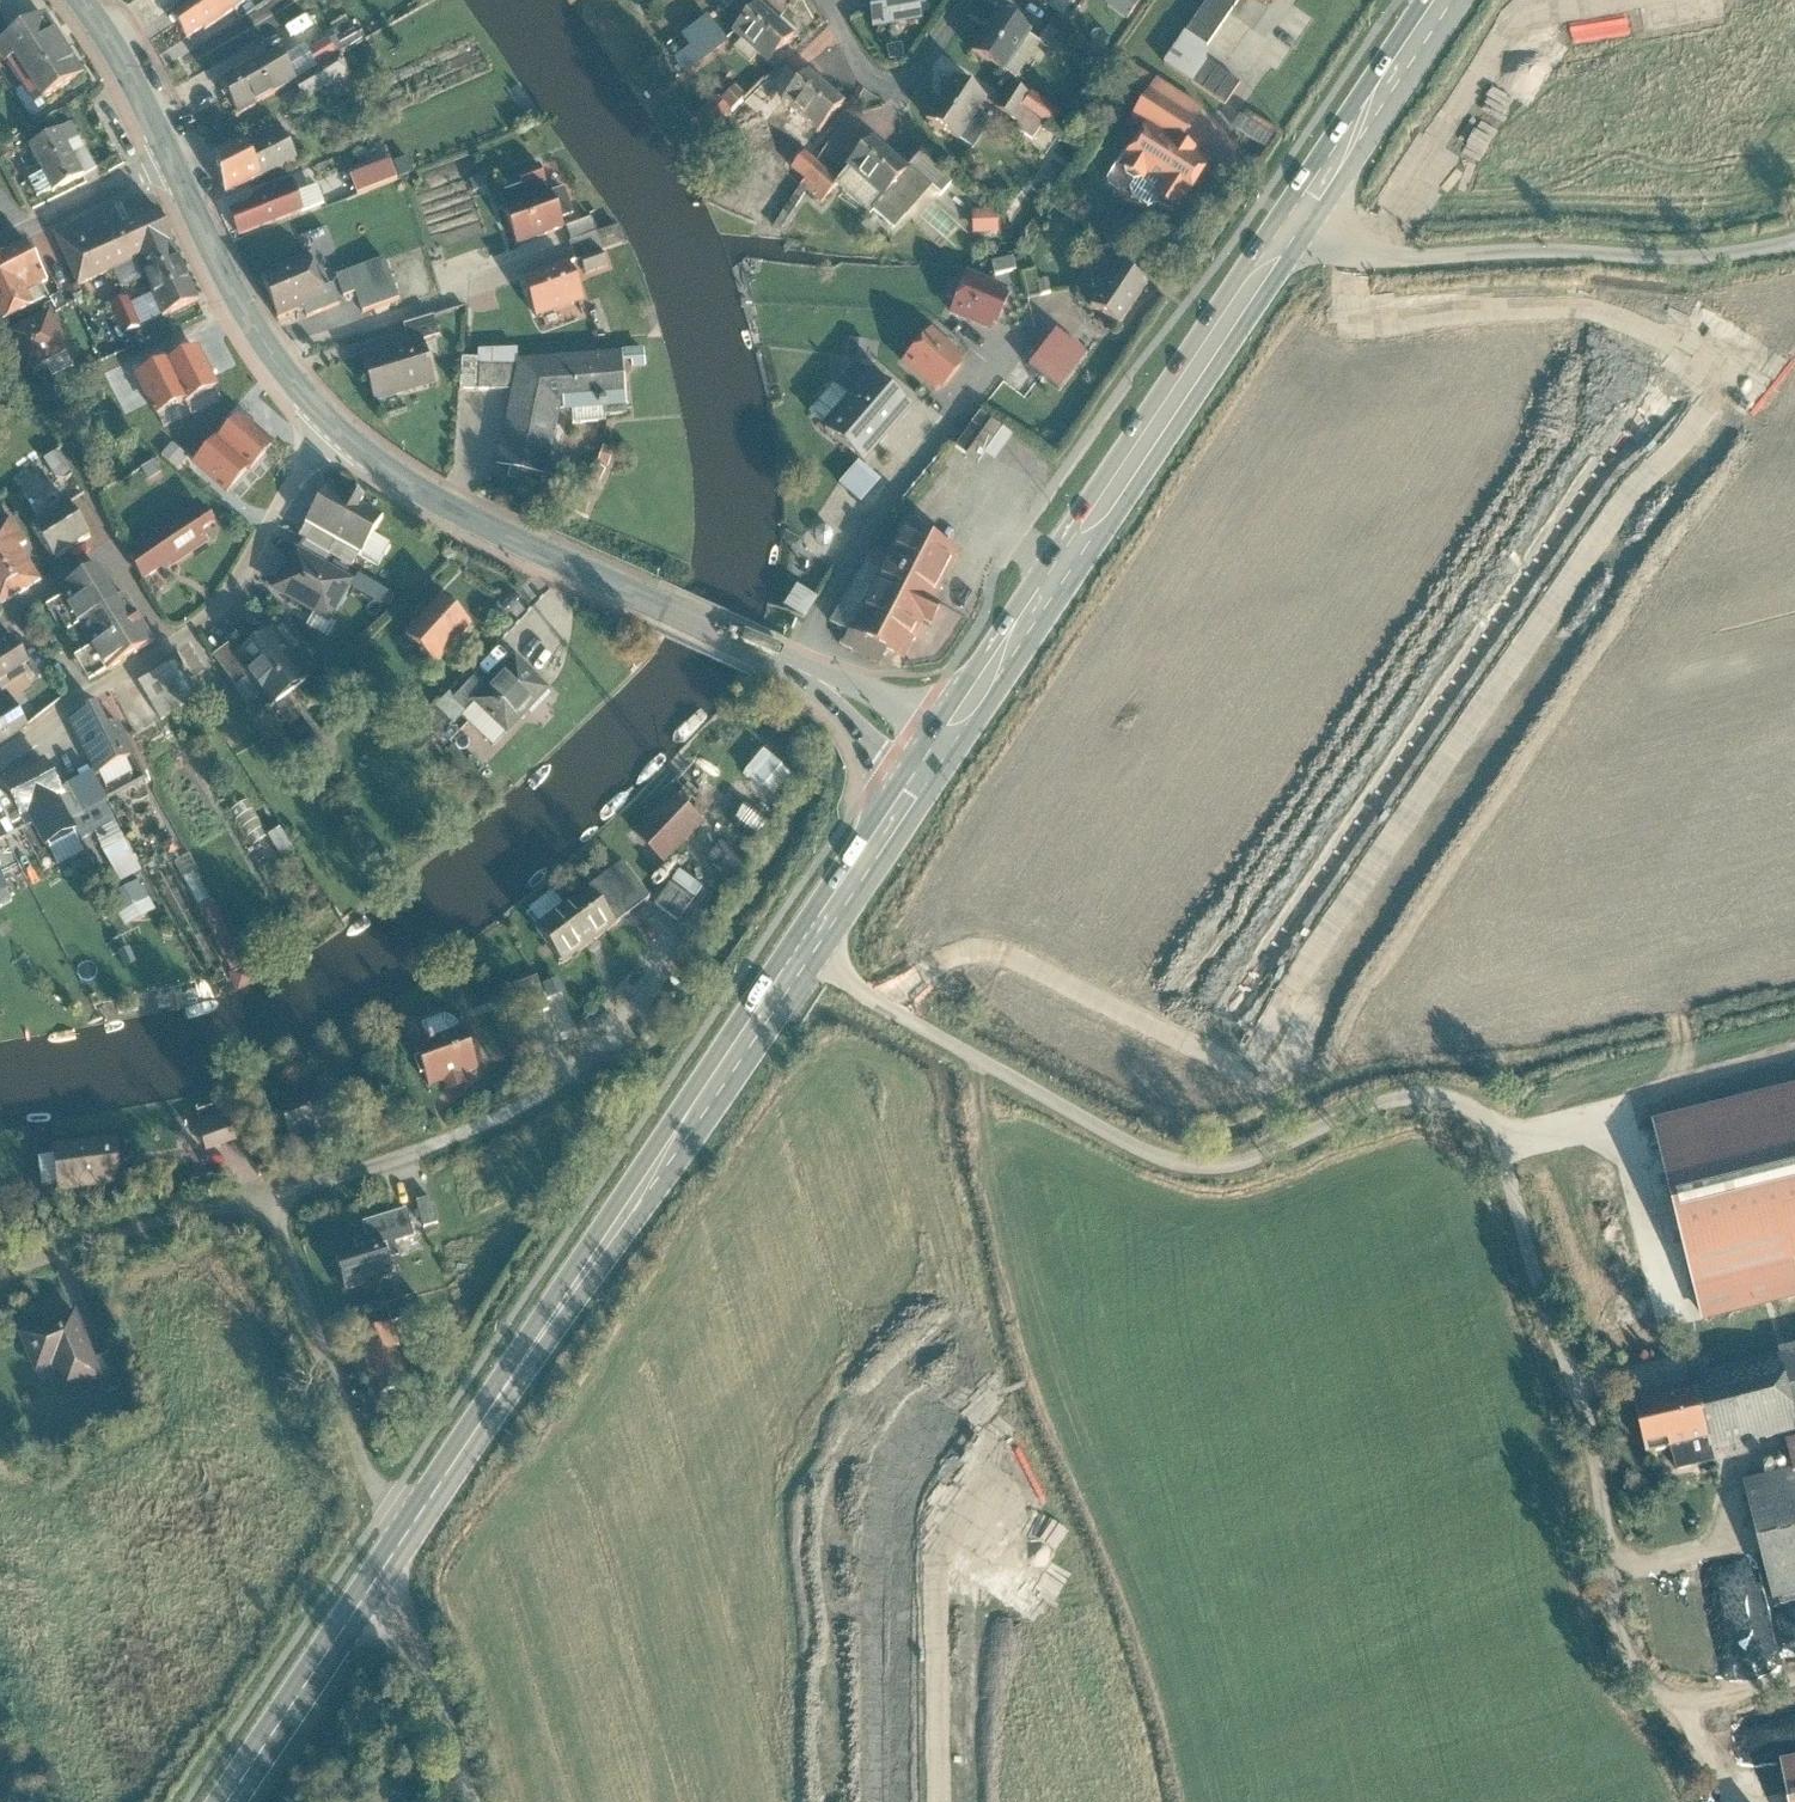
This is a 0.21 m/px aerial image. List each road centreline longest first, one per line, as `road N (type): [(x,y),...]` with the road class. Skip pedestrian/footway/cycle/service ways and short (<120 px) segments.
road 1 (unclassified): [(808,952),(1122,1137),(1198,1164),(1246,1163),(1372,1104),(1424,1095),(1477,1109),(1505,1140),(1600,1481),(1616,1639),(1649,1691),(1676,1702),(1794,1681)]
road 2 (primary): [(417,1527),(808,952)]
road 3 (primary): [(947,740),(1304,217)]
road 4 (tertiary): [(838,696),(523,543),(377,465),(336,432)]
road 5 (residential): [(1304,217),(1385,261),(1542,250),(1704,258),(1794,237)]
road 6 (residential): [(417,1527),(385,1501),(320,1360),(265,1198)]
road 7 (tertiary): [(336,432),(278,367),(240,307),(173,165)]
road 8 (residential): [(545,1088),(405,1155),(265,1198)]
road 9 (residential): [(171,645),(225,600),(336,432)]
road 10 (residential): [(265,1198),(135,1228),(12,1273)]
road 11 (primary): [(1304,217),(1447,0)]
road 12 (primary): [(230,1801),(364,1601)]
road 13 (unclassified): [(364,1601),(399,1624),(410,1643),(472,1801)]
road 14 (residential): [(828,0),(863,70),(896,86),(920,74),(969,0)]
road 15 (residential): [(0,757),(171,645)]
road 16 (primary): [(808,952),(913,790)]
road 17 (residential): [(173,165),(91,197),(0,249)]
road 18 (tertiary): [(173,165),(133,78),(79,0)]
road 19 (residential): [(0,634),(117,542)]
road 20 (tertiary): [(838,696),(876,758),(913,790)]

